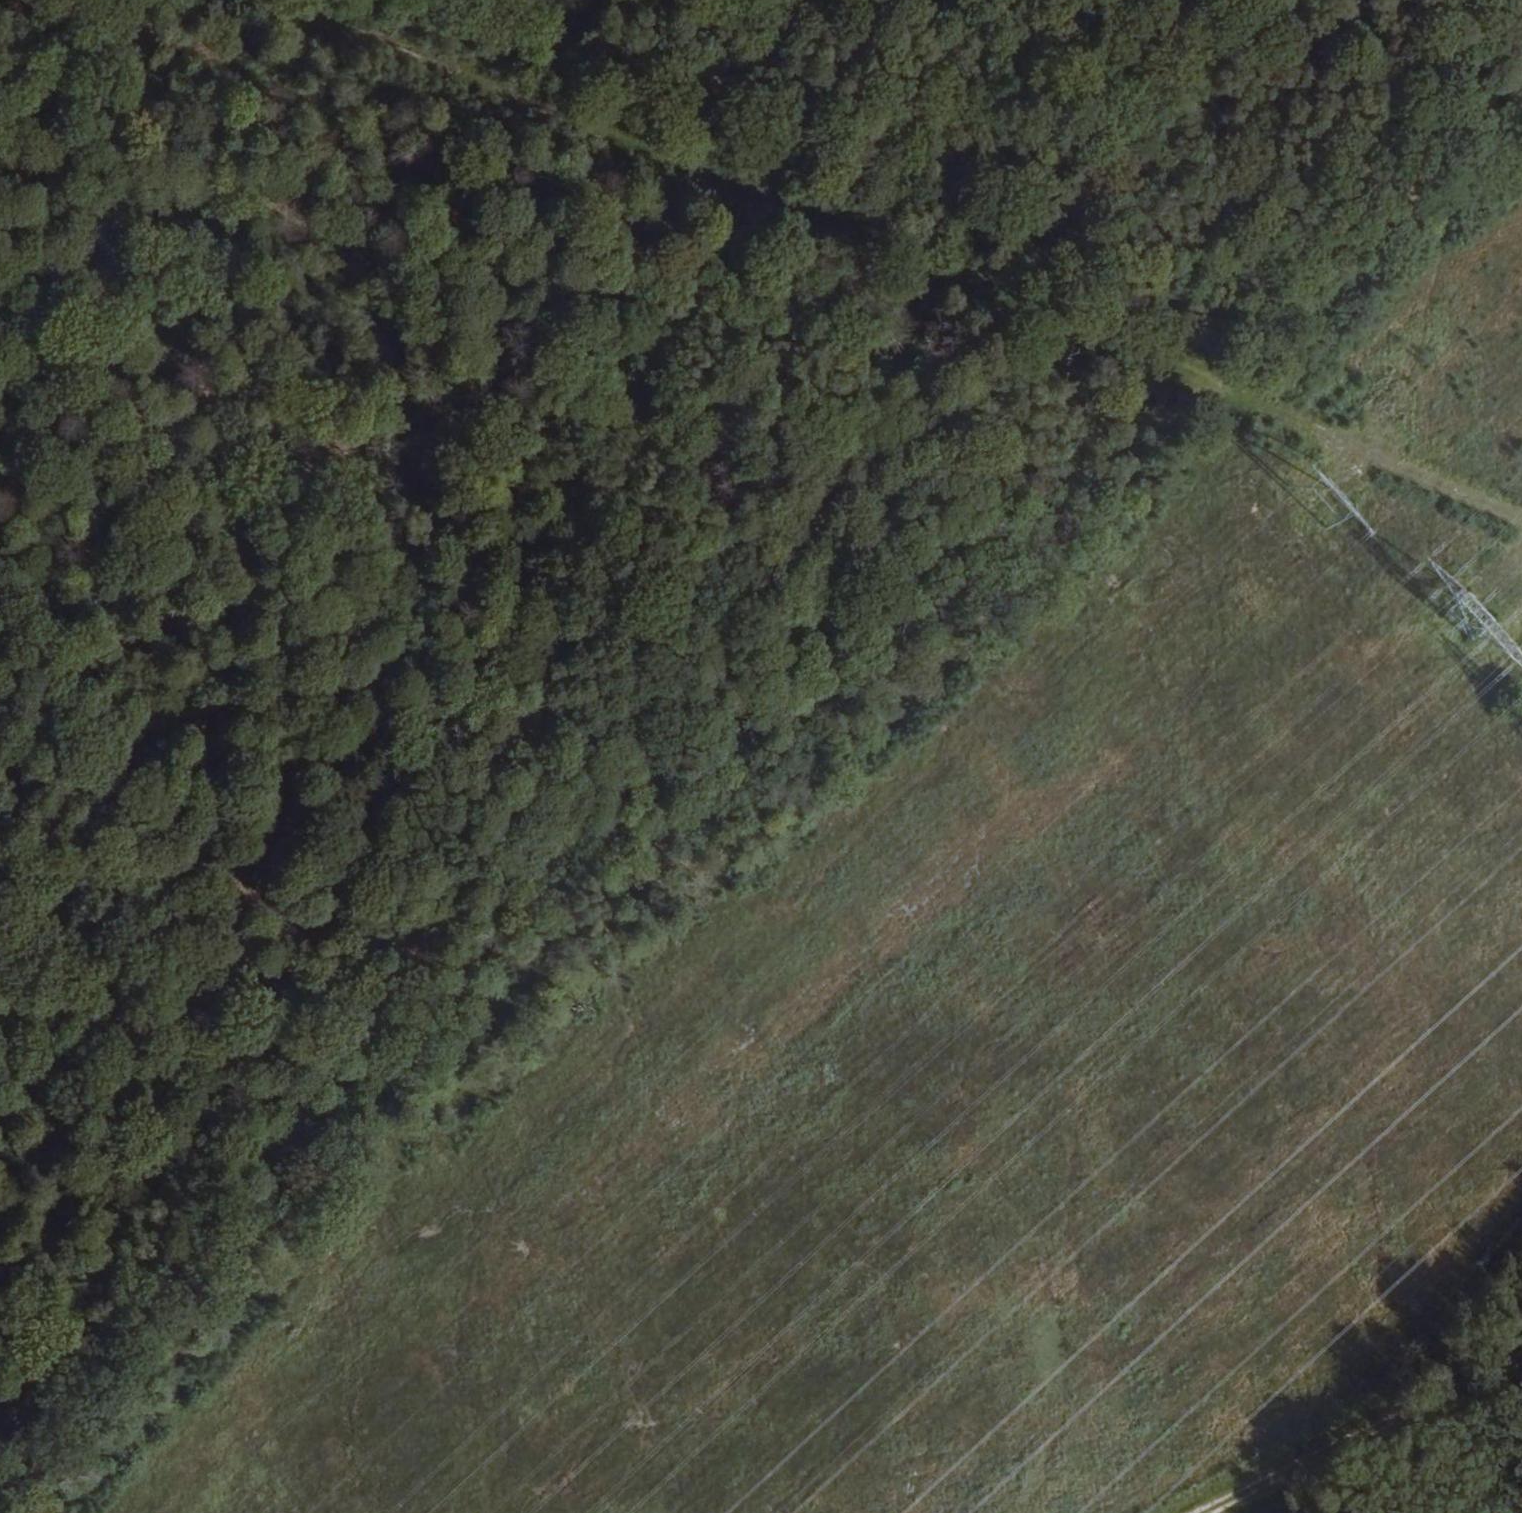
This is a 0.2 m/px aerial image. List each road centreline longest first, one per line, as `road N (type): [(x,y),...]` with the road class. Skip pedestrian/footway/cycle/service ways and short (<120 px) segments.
road 1 (track): [(1521,519),(274,0)]
road 2 (track): [(1521,1385),(1258,1512)]

